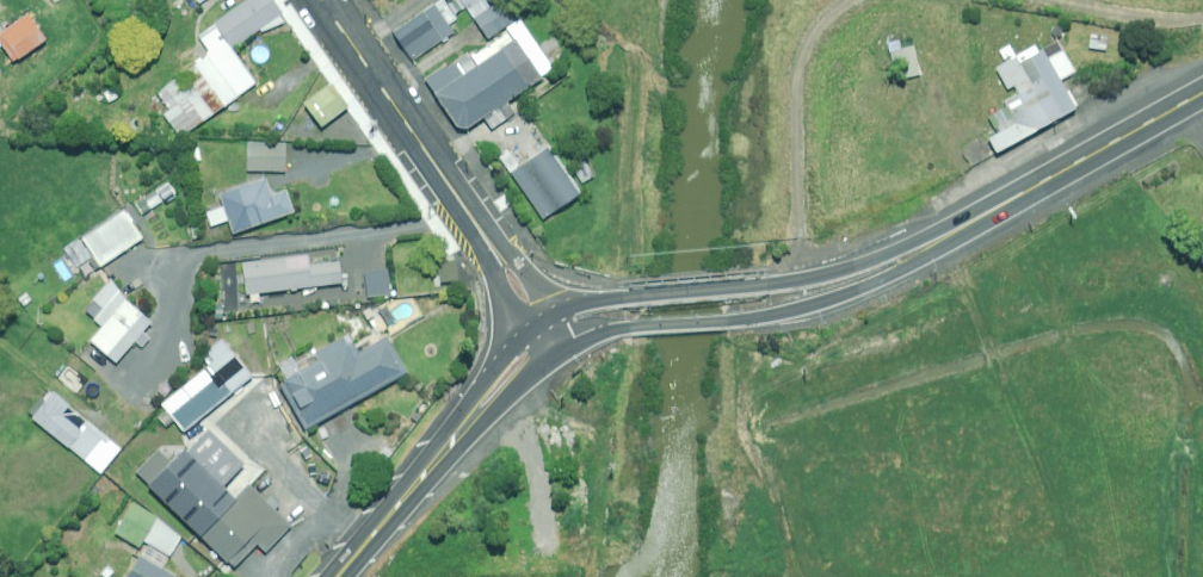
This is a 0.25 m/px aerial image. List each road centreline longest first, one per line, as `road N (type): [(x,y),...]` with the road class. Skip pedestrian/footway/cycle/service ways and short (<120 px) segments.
road 1 (primary): [(542,328),(603,301),(830,275),(949,234)]
road 2 (primary): [(949,234),(904,269),(803,308),(613,331),(559,356)]
road 3 (secondary): [(322,0),(542,328)]
road 4 (primary): [(949,234),(1202,93)]
road 5 (primary): [(341,576),(471,421)]

